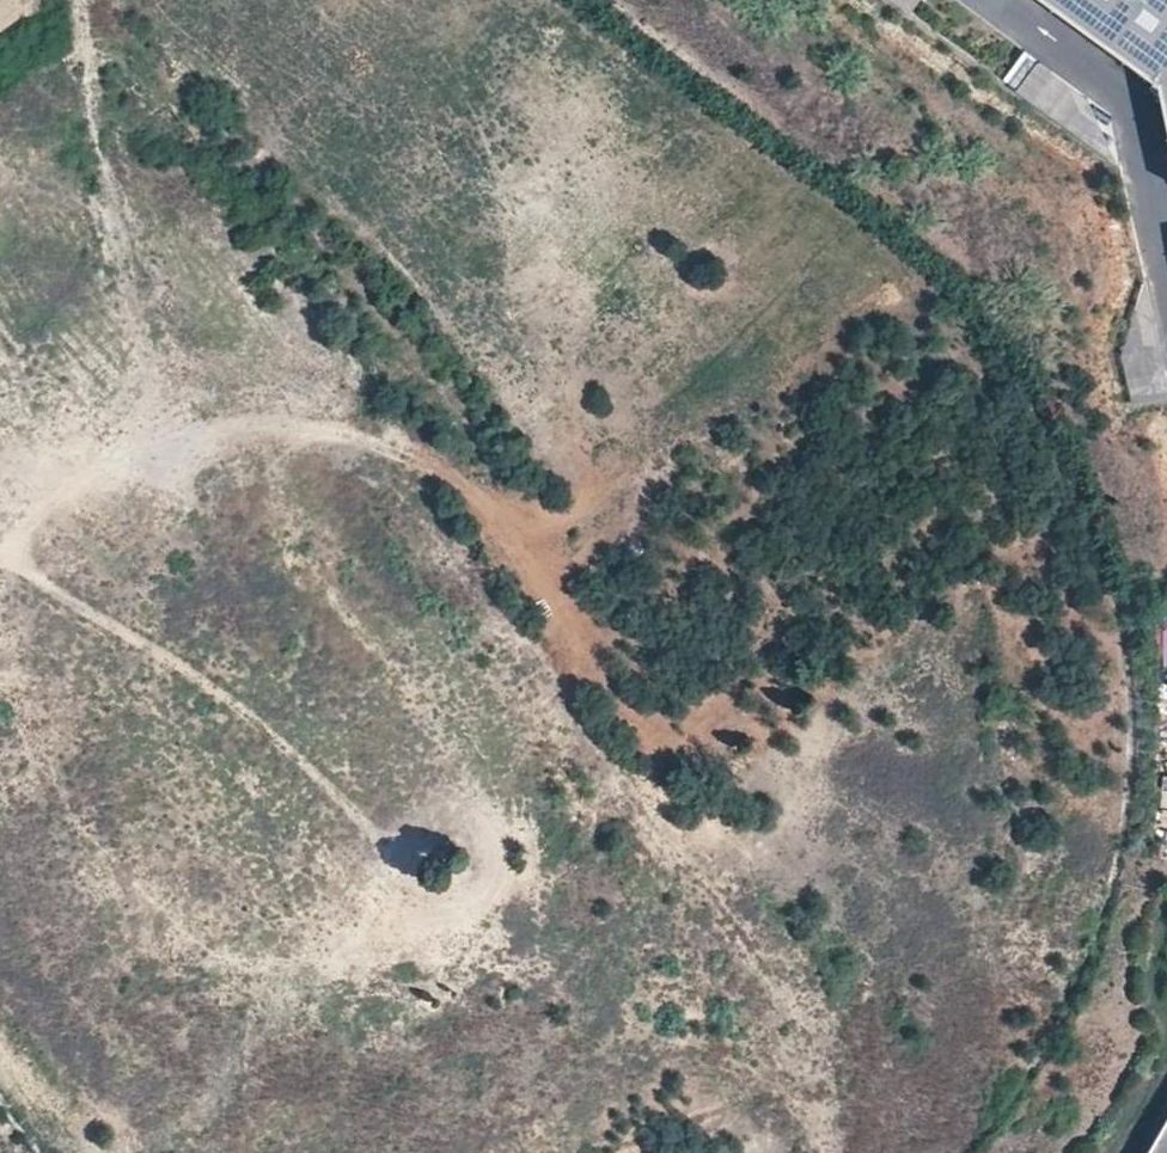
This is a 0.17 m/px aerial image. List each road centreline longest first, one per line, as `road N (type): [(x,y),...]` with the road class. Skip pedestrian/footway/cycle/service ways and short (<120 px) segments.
road 1 (track): [(0,565),(237,704),(366,826),(406,879)]
road 2 (track): [(110,214),(149,383),(131,433),(0,545)]

